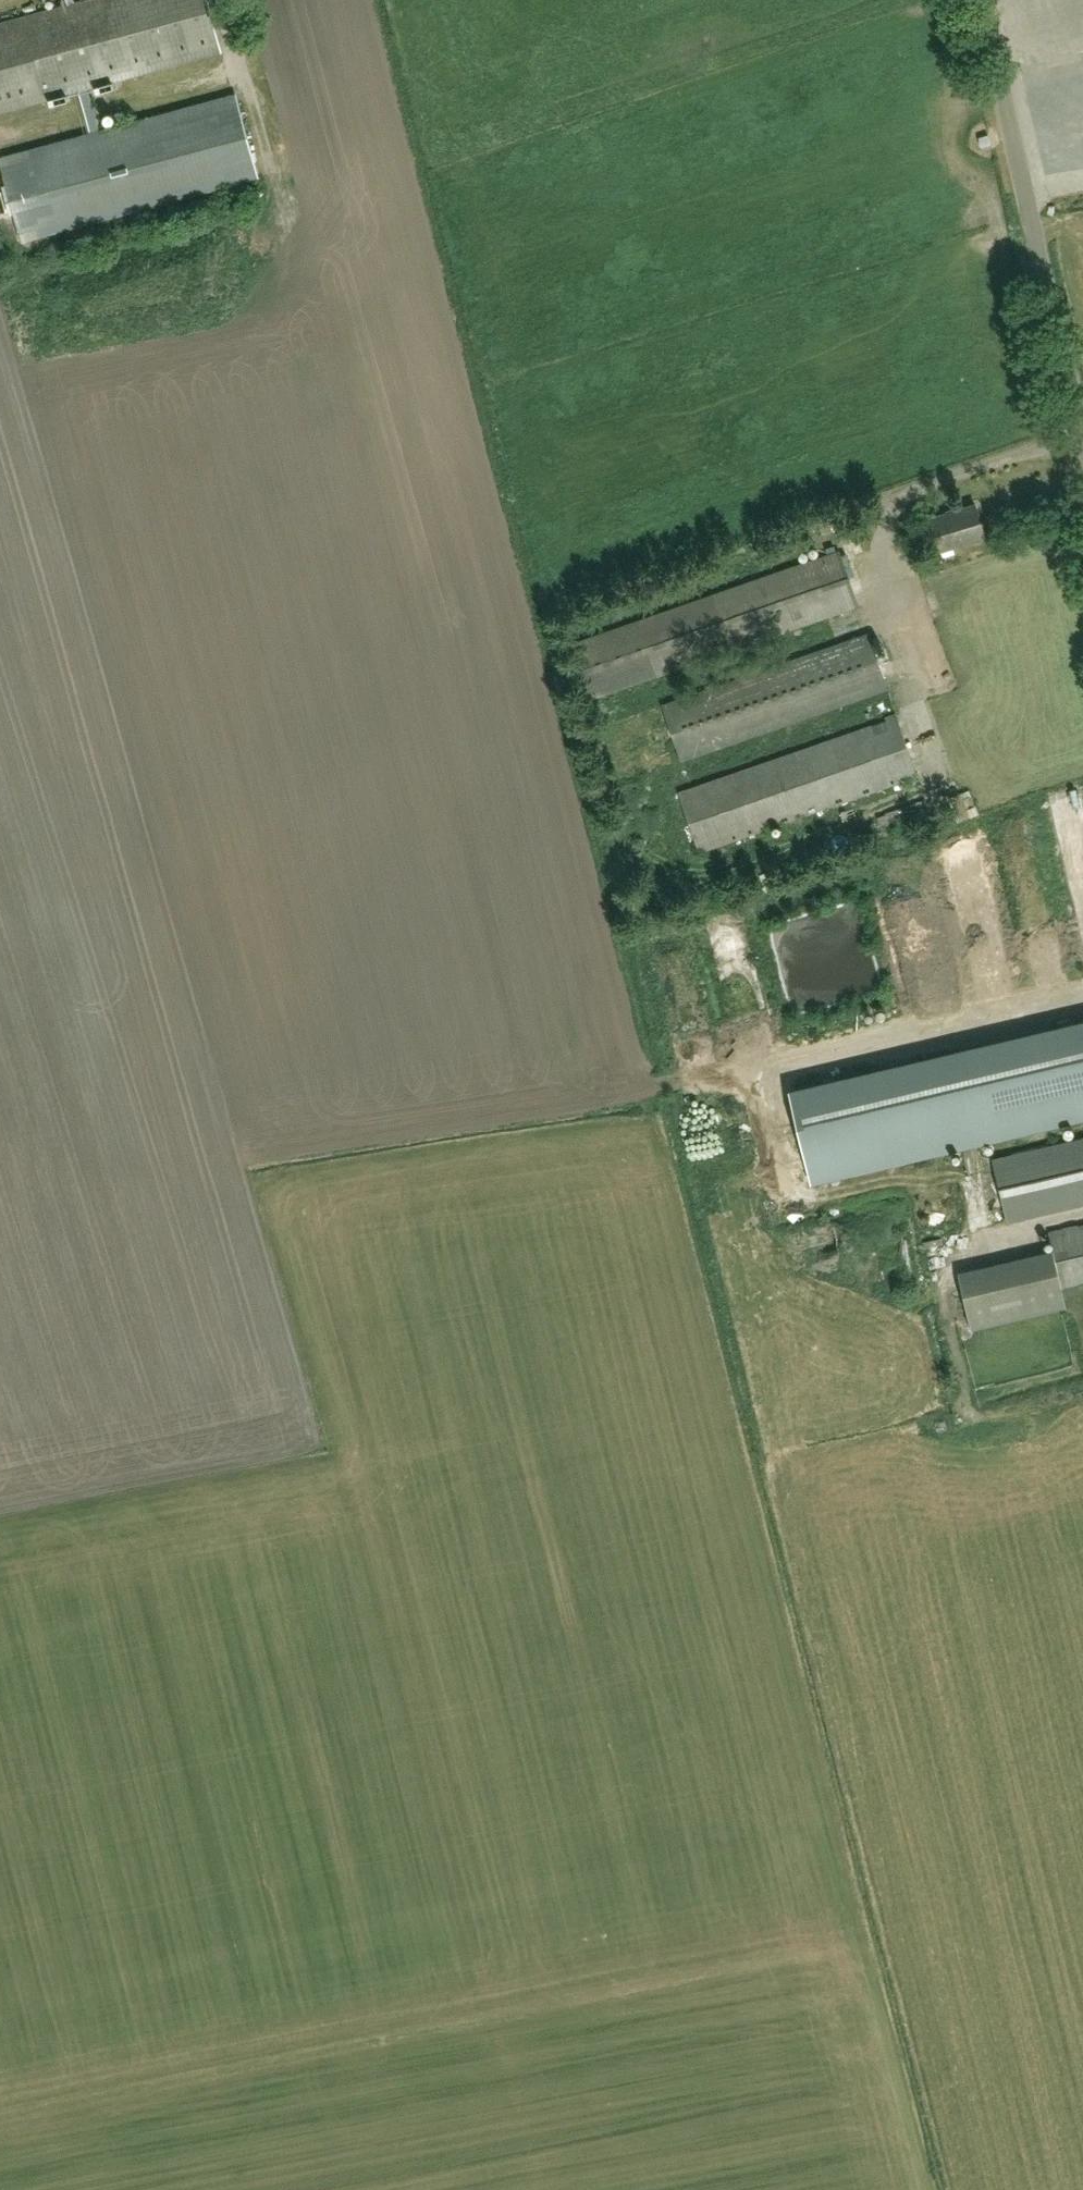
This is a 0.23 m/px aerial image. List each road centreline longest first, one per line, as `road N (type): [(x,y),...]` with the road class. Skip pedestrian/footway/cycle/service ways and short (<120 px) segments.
road 1 (unclassified): [(1082,466),(977,0)]

